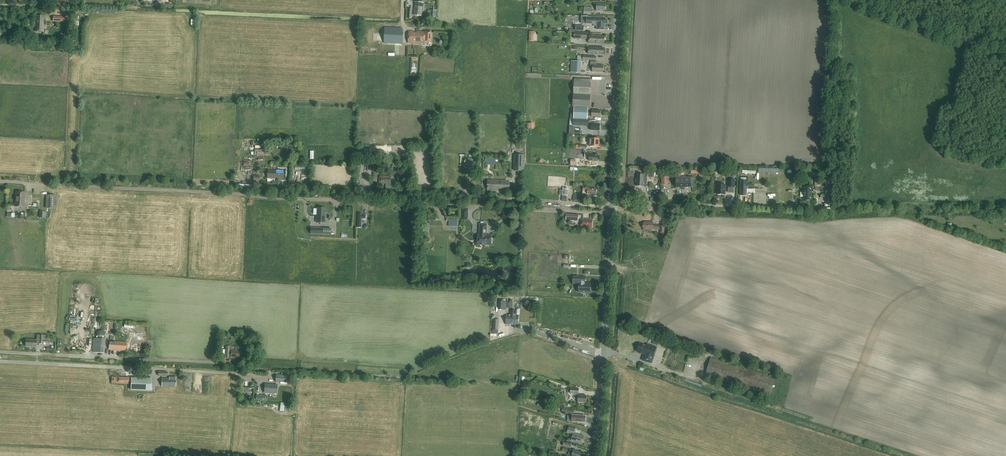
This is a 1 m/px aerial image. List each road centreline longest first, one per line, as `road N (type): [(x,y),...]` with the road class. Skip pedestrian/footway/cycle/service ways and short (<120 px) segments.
road 1 (track): [(611,209),(0,181)]
road 2 (track): [(611,209),(270,185)]
road 3 (track): [(264,375),(0,362)]
road 4 (tertiary): [(596,455),(611,209)]
road 5 (track): [(0,351),(217,362)]
road 6 (tertiary): [(611,209),(622,0)]
road 7 (unclassified): [(790,208),(611,209)]
road 8 (tertiary): [(1005,56),(851,0)]

